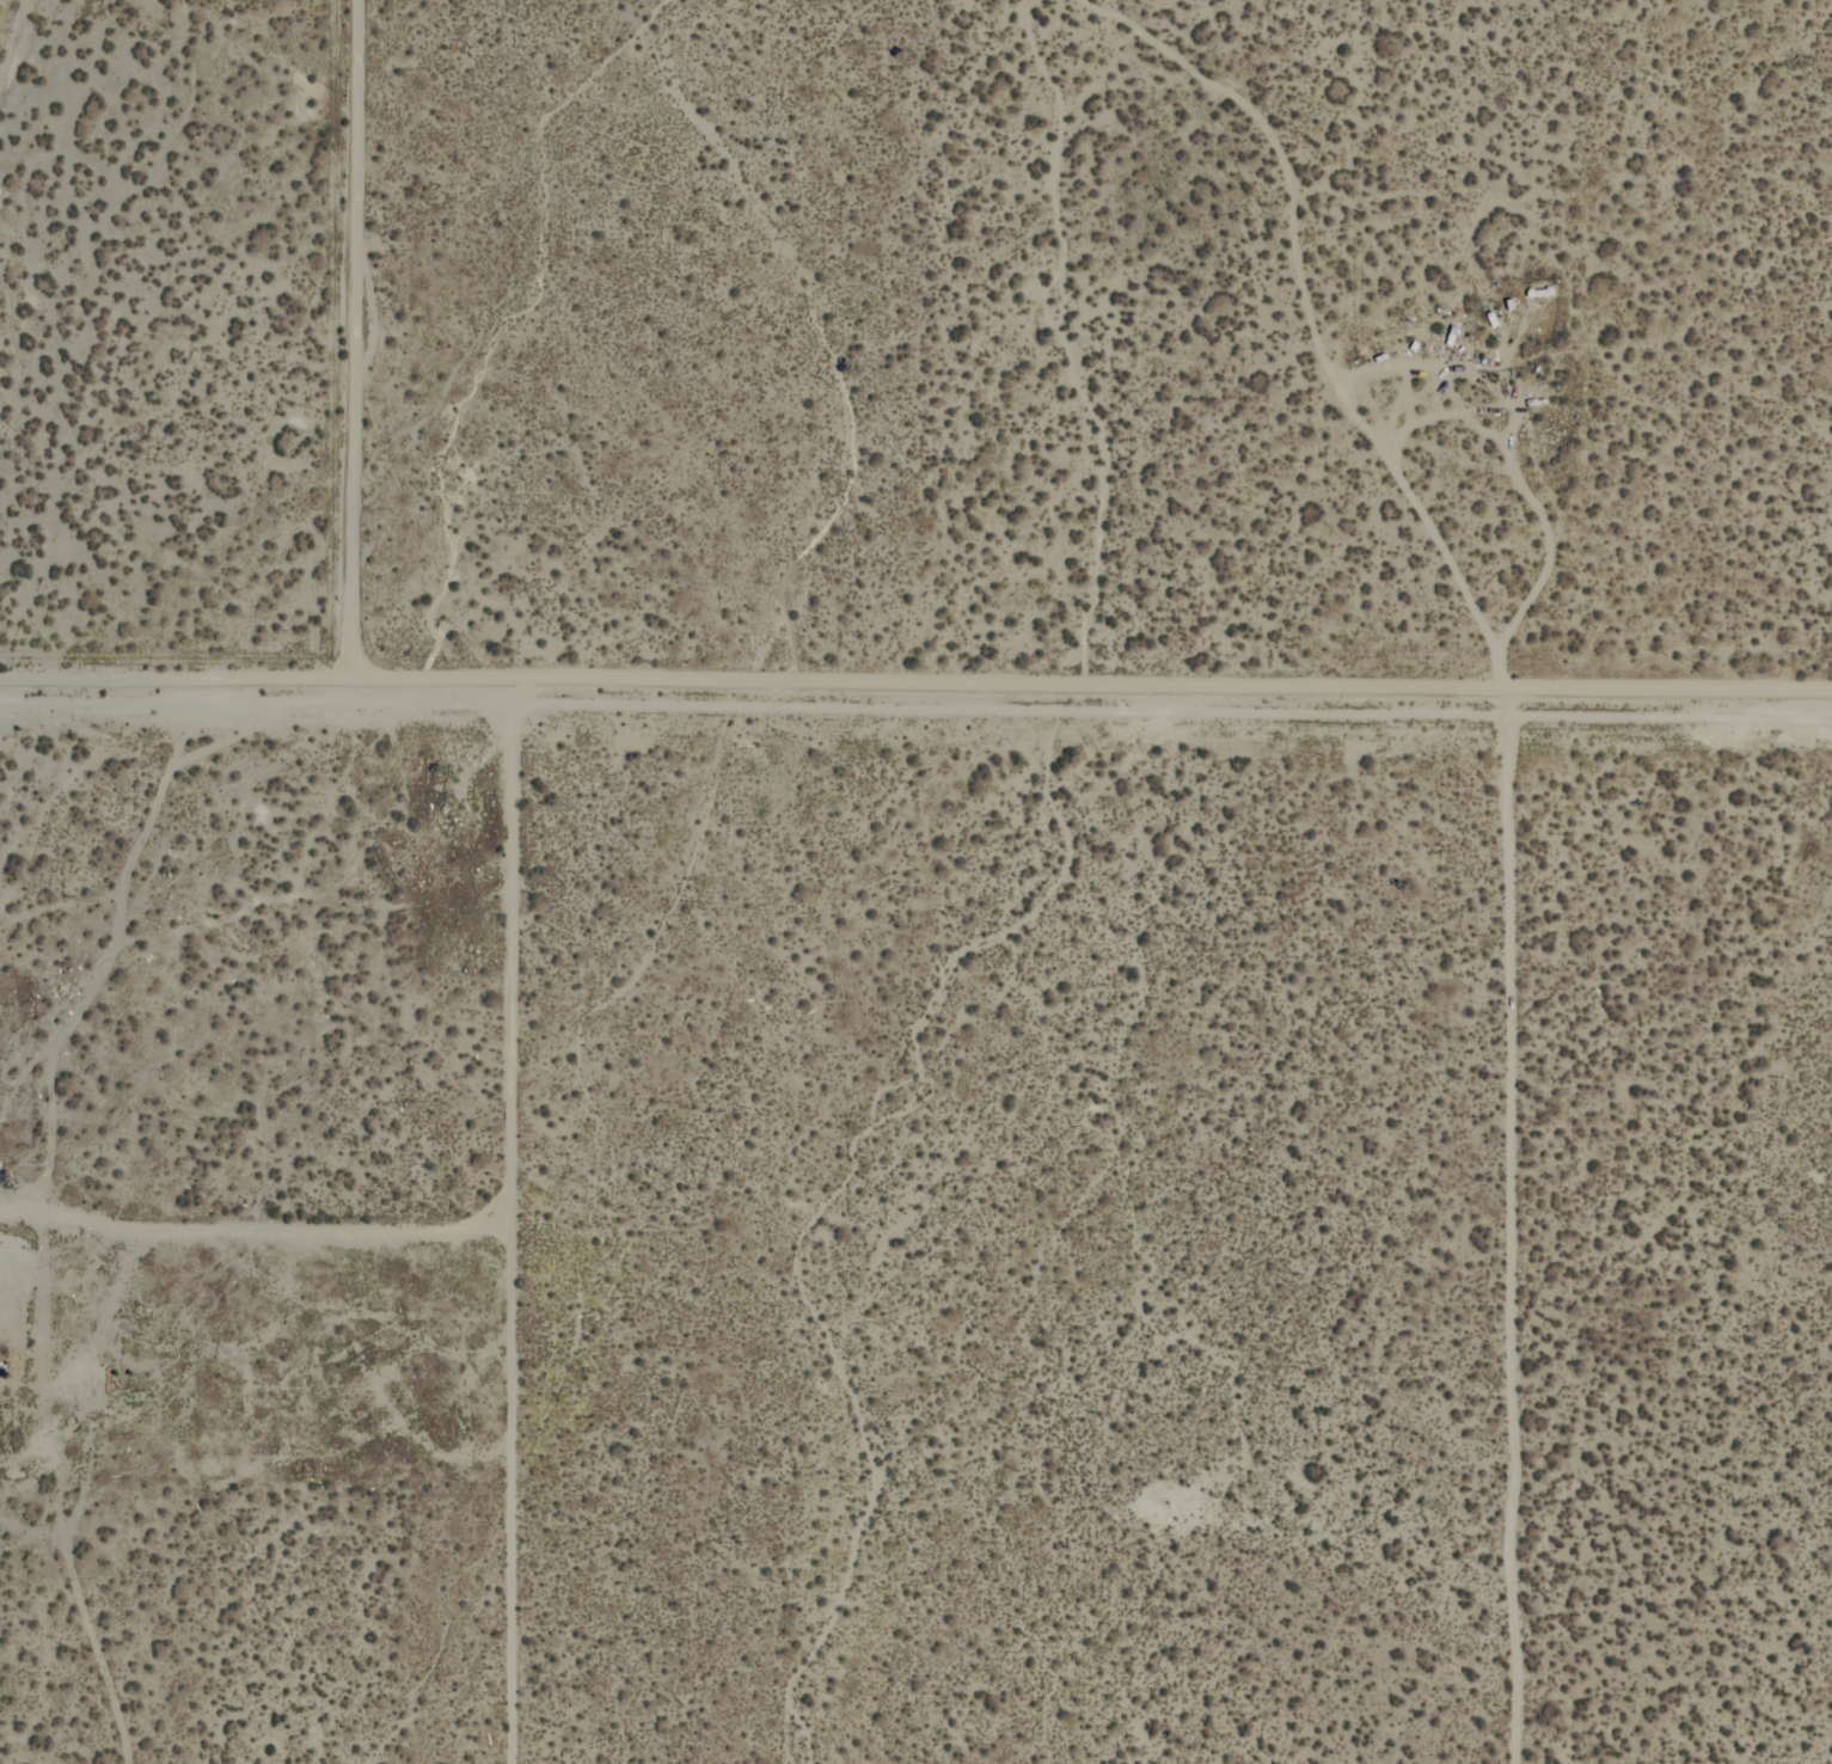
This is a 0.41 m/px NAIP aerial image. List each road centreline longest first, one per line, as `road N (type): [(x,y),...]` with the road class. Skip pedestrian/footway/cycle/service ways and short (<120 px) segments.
road 1 (residential): [(0,694),(1831,709)]
road 2 (residential): [(520,698),(513,1763)]
road 3 (residential): [(1518,1763),(1509,706)]
road 4 (residential): [(346,0),(338,697)]

